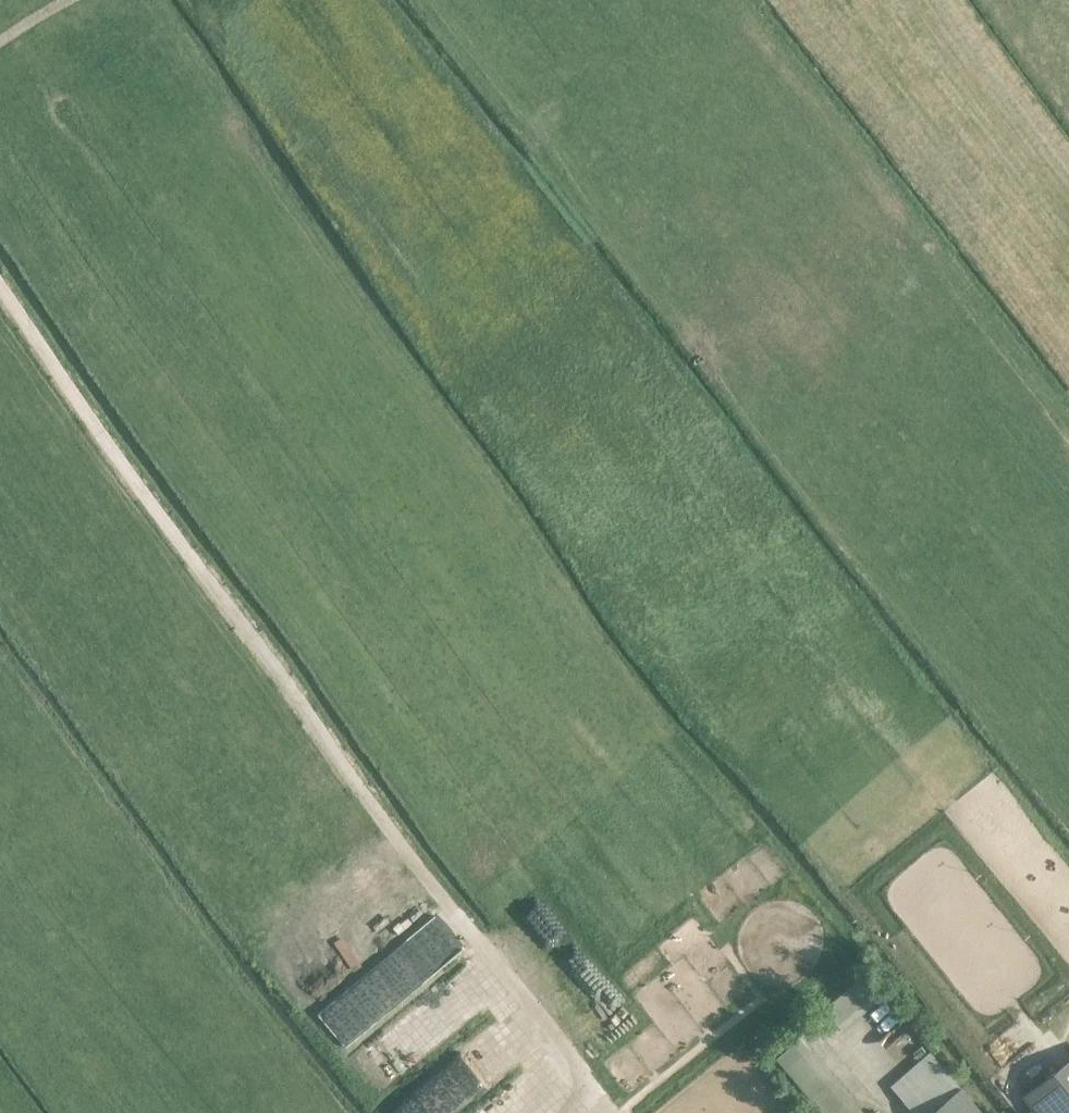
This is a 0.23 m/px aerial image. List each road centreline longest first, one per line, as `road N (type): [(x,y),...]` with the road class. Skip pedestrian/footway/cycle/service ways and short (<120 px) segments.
road 1 (track): [(0,270),(588,1079),(594,1112)]

